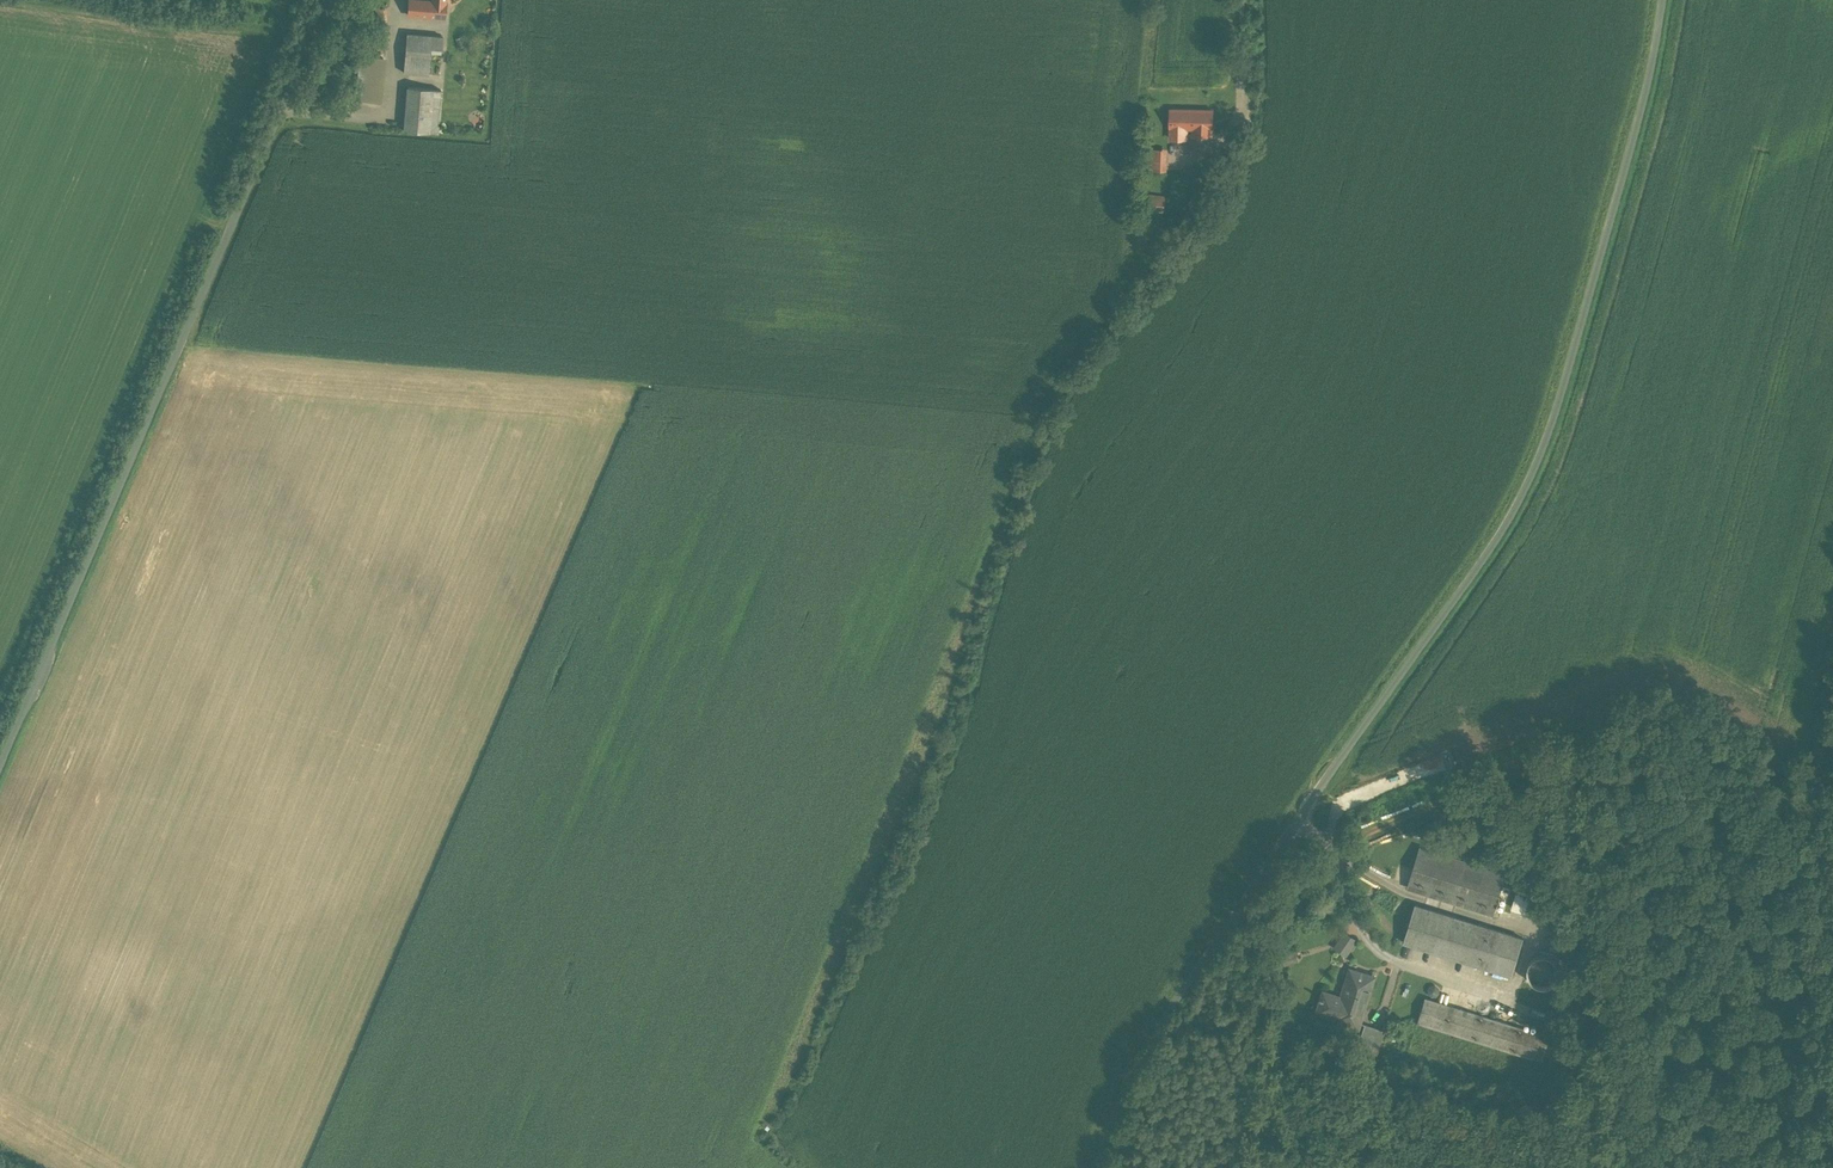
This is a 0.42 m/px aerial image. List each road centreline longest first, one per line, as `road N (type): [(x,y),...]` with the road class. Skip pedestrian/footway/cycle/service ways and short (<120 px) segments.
road 1 (unclassified): [(1098,1167),(1138,1065),(1515,509),(1560,403),(1664,0)]
road 2 (unclassified): [(0,766),(329,0)]
road 3 (track): [(1329,845),(1665,714),(1711,722),(1781,763),(1832,768)]
road 4 (track): [(1595,1167),(1561,754)]

